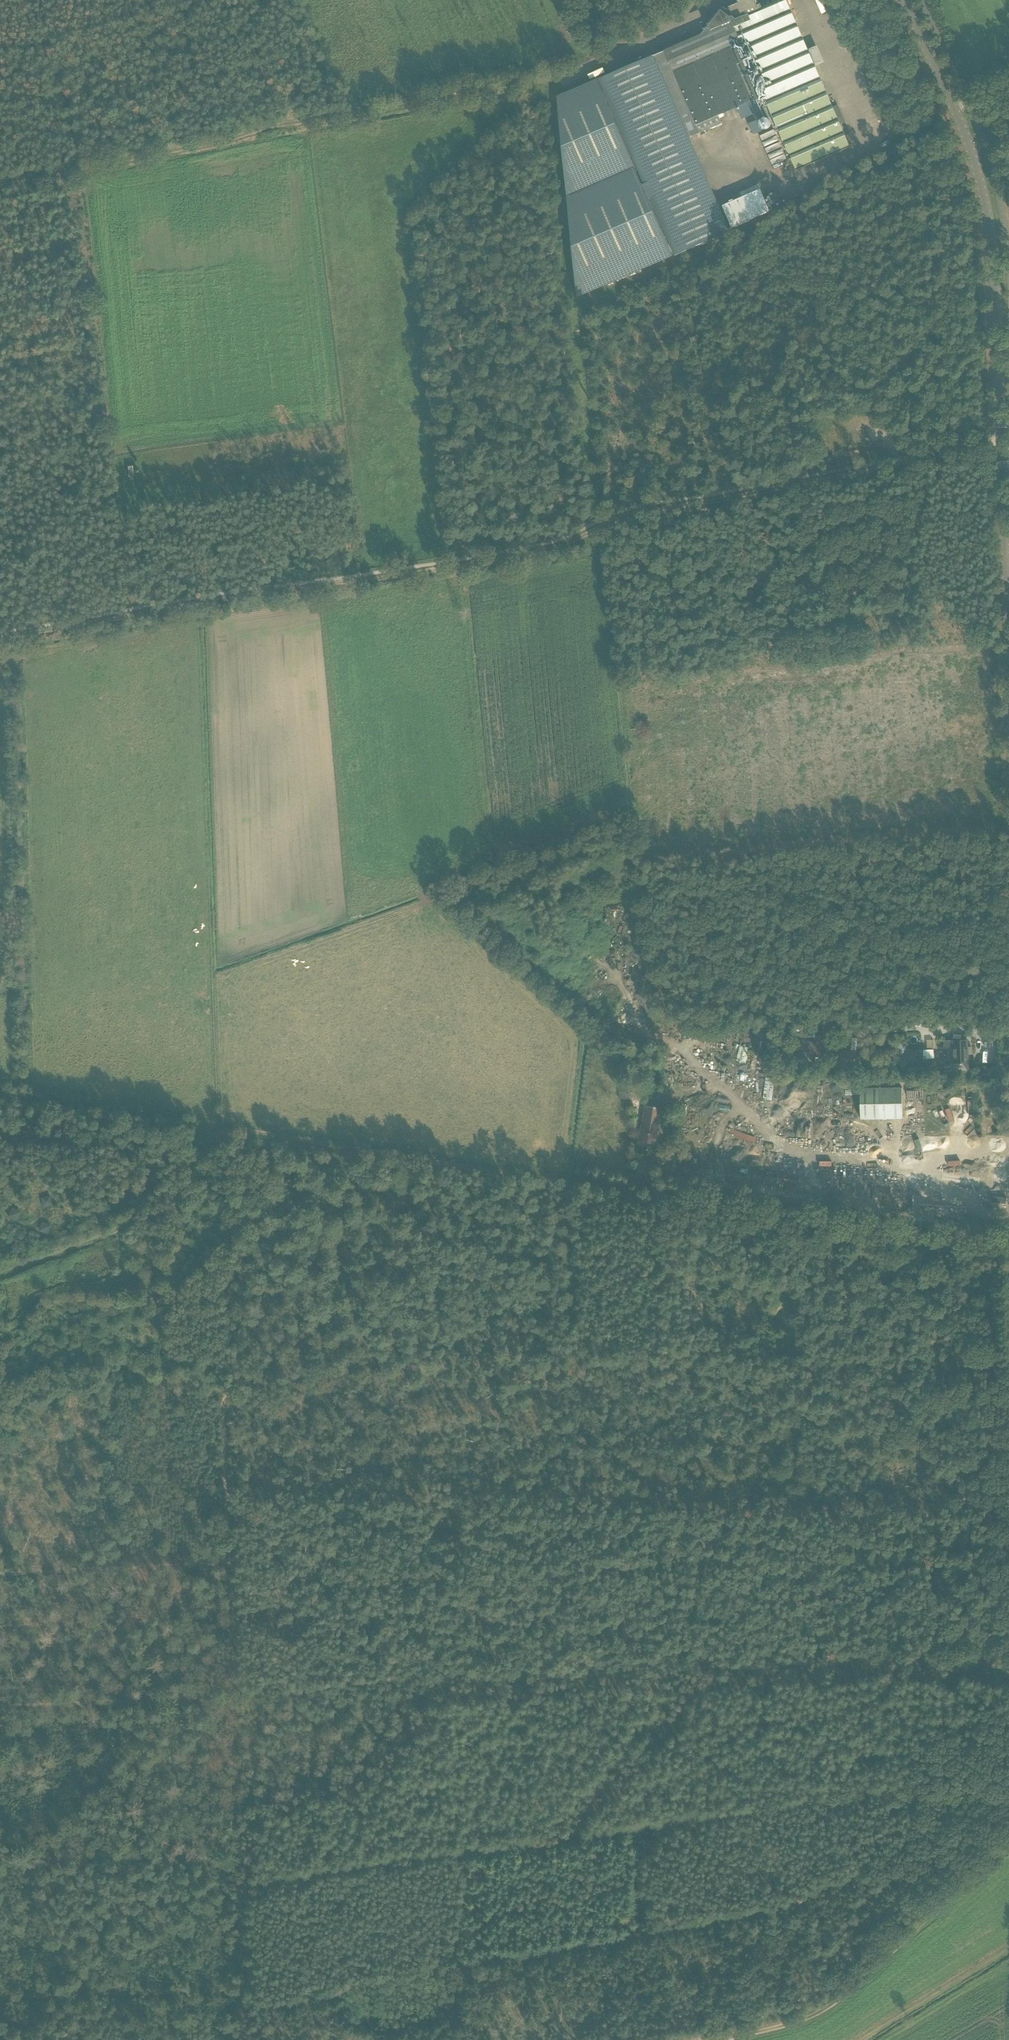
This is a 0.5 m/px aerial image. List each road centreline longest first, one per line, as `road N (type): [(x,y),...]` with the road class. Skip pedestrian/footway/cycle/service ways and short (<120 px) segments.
road 1 (track): [(205,603),(493,558),(577,539),(605,522),(1008,434)]
road 2 (track): [(220,1132),(823,1231),(1008,1270)]
road 3 (tertiary): [(1008,680),(994,253),(961,132),(903,0)]
road 4 (track): [(0,1575),(208,1568),(227,1583),(232,1693),(0,1707)]
road 5 (track): [(692,2039),(822,2011),(1008,1831)]
road 6 (track): [(0,183),(300,128)]
road 7 (track): [(0,1273),(116,1231),(220,1132)]
road 8 (track): [(300,128),(550,82)]
road 9 (track): [(0,1096),(220,1132)]
road 10 (track): [(205,603),(0,636)]
road 11 (track): [(236,0),(300,128)]

